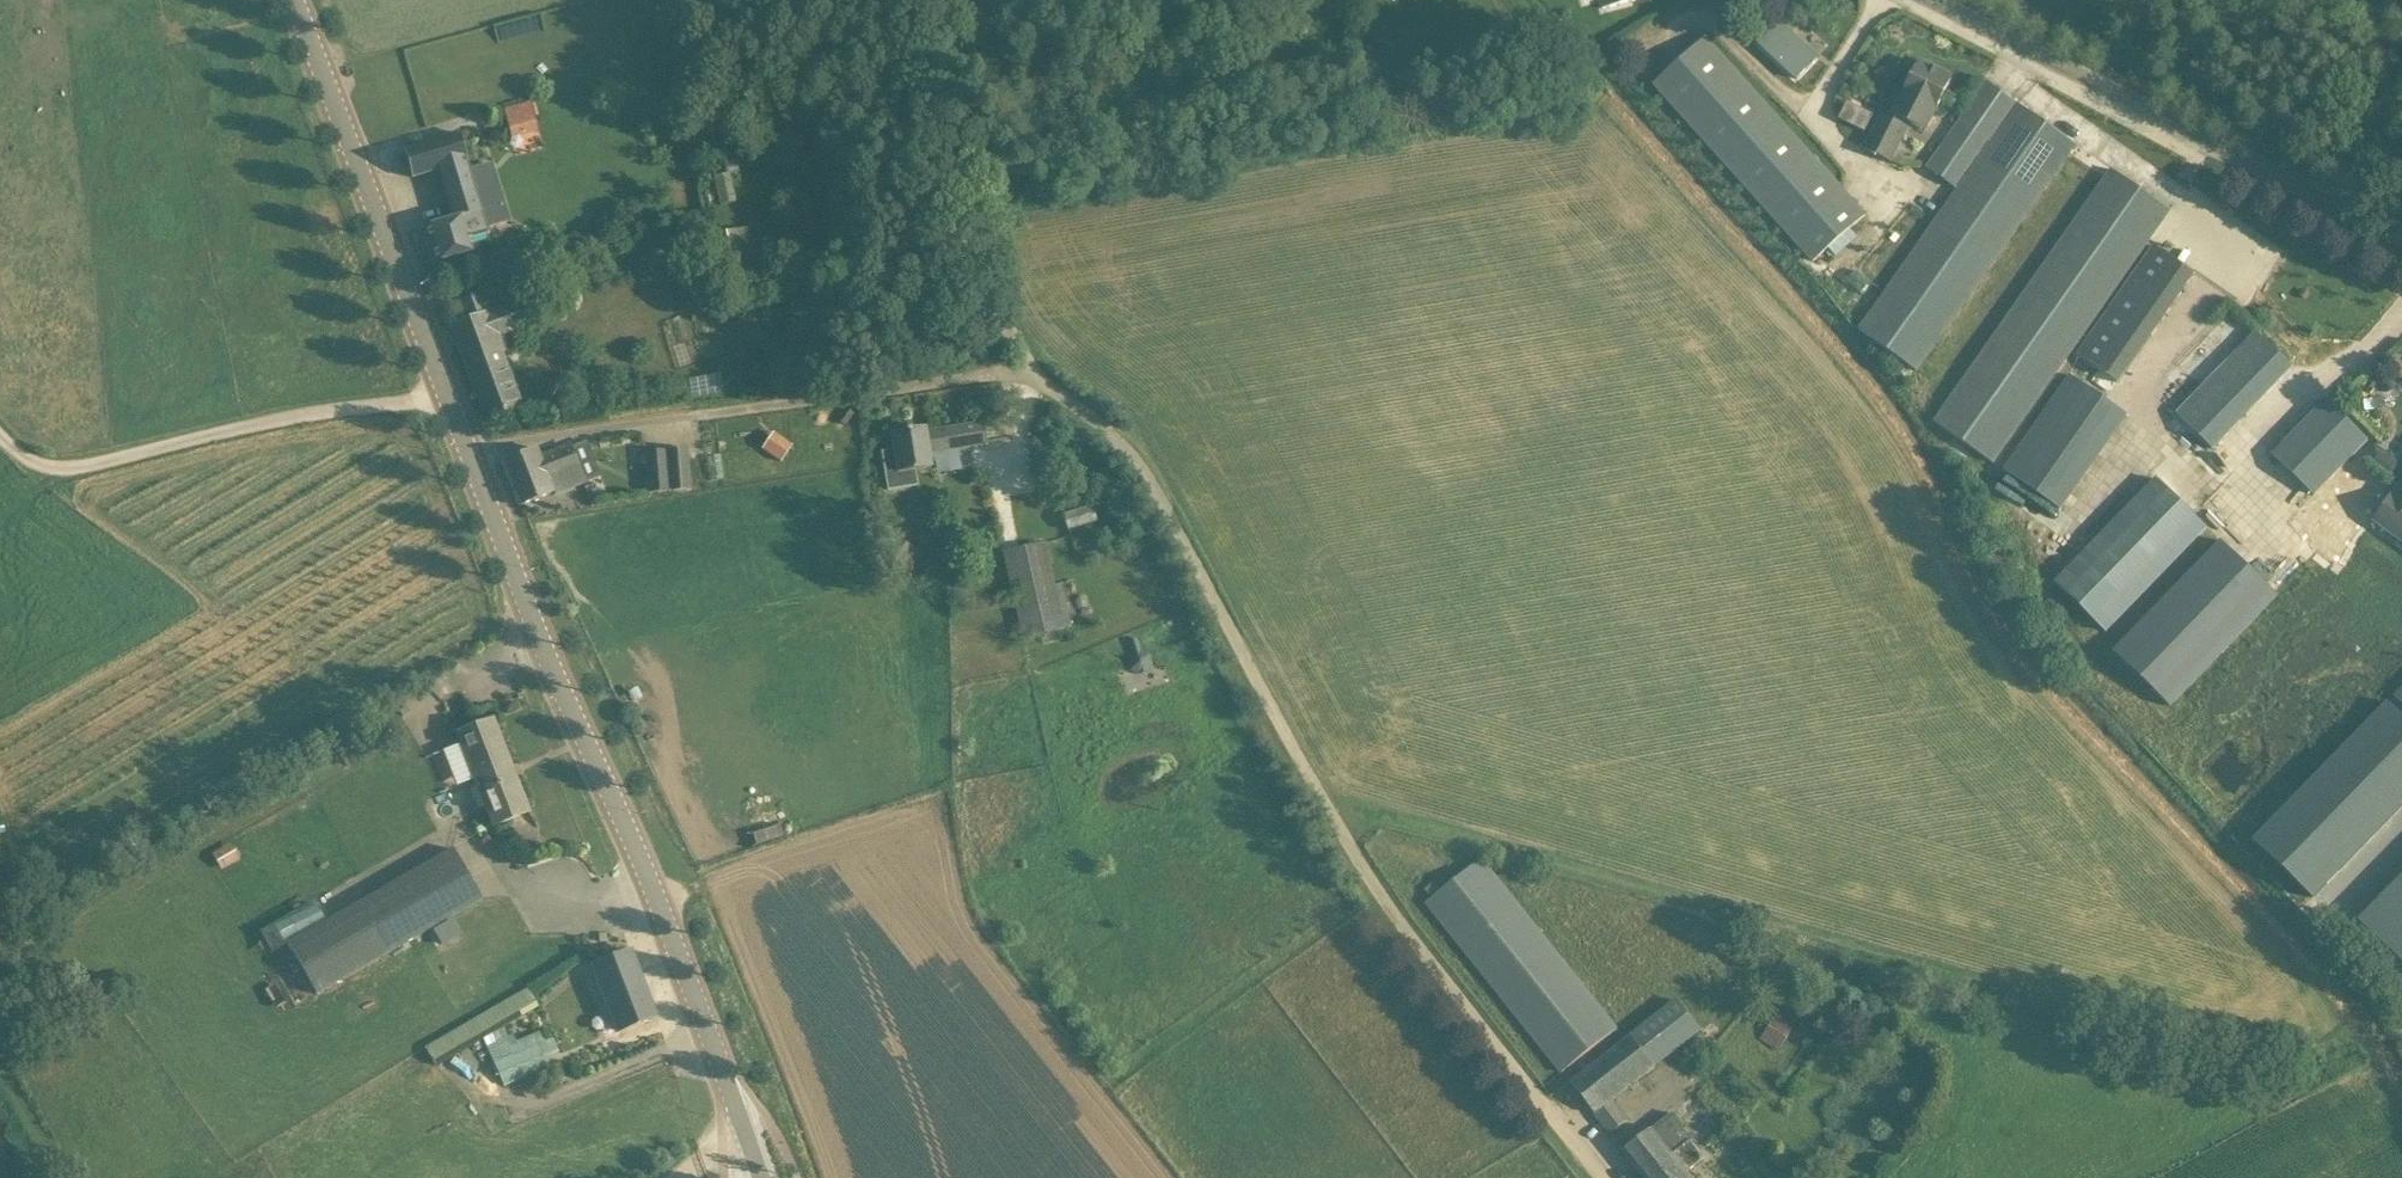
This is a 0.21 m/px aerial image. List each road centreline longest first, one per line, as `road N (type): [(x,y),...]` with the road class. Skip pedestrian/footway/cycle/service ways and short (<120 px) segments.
road 1 (unclassified): [(1598,1177),(1397,921),(1164,502),(1120,442),(1034,372)]
road 2 (secondary): [(761,1177),(653,887),(553,672),(467,450)]
road 3 (unclassified): [(467,450),(1034,372)]
road 4 (unclassified): [(2401,236),(1928,0)]
road 5 (secondary): [(467,450),(295,0)]
road 6 (track): [(447,397),(214,436),(86,467),(33,464),(0,434)]
road 7 (unclassified): [(1034,372),(997,313),(950,195),(917,0)]
road 8 (track): [(0,1050),(56,1177)]

